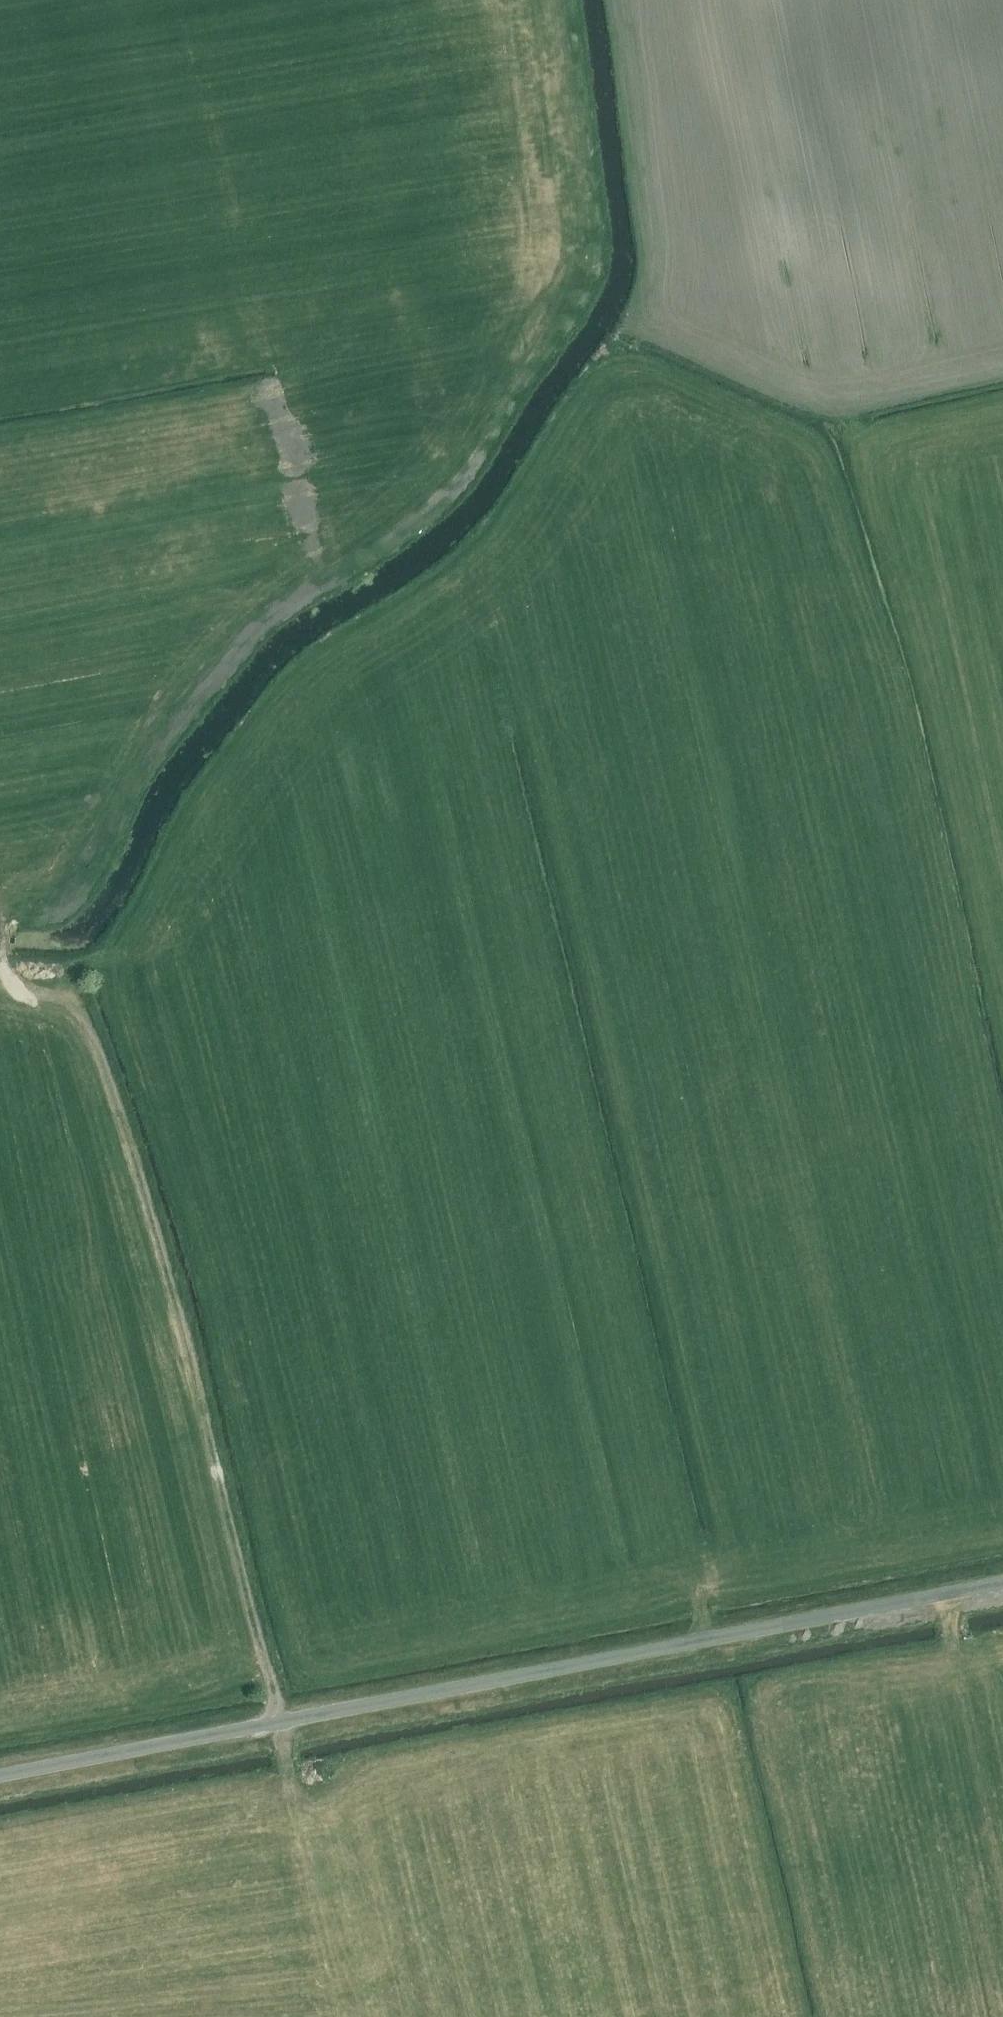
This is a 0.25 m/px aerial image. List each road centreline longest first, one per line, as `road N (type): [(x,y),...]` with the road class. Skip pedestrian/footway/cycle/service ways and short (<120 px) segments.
road 1 (unclassified): [(0,1775),(1002,1582)]
road 2 (track): [(281,1721),(162,1245),(87,1009),(69,992),(14,978),(0,933)]

